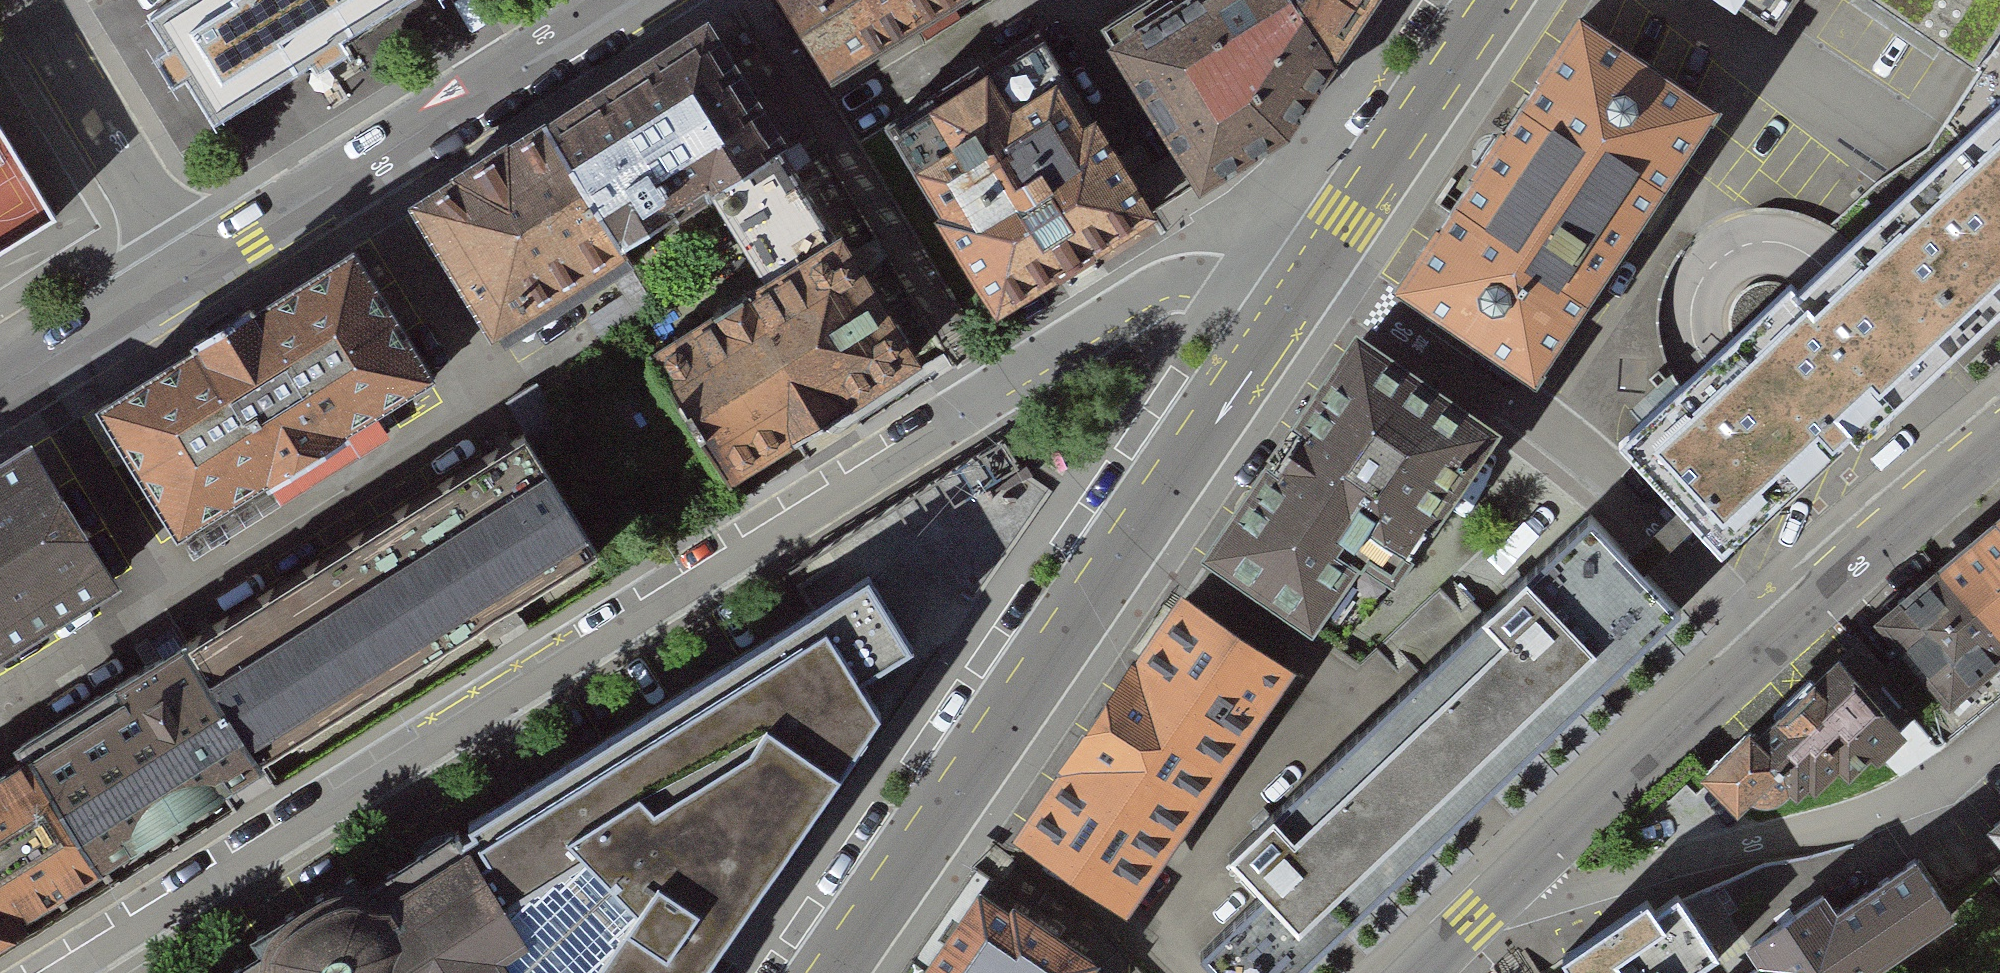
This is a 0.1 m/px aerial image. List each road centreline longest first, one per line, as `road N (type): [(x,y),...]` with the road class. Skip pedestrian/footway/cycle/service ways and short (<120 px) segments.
road 1 (residential): [(1278,314),(1200,279),(1164,285),(52,972)]
road 2 (secondary): [(1278,314),(1123,523),(823,972)]
road 3 (residential): [(1769,658),(1642,514),(1536,413),(1322,255)]
road 4 (residential): [(189,273),(636,0)]
road 5 (tertiary): [(1424,972),(1769,658)]
road 6 (residential): [(21,0),(189,273)]
road 7 (tertiary): [(1769,658),(1999,450)]
road 8 (secondary): [(1491,0),(1322,255)]
road 9 (residential): [(0,389),(189,273)]

